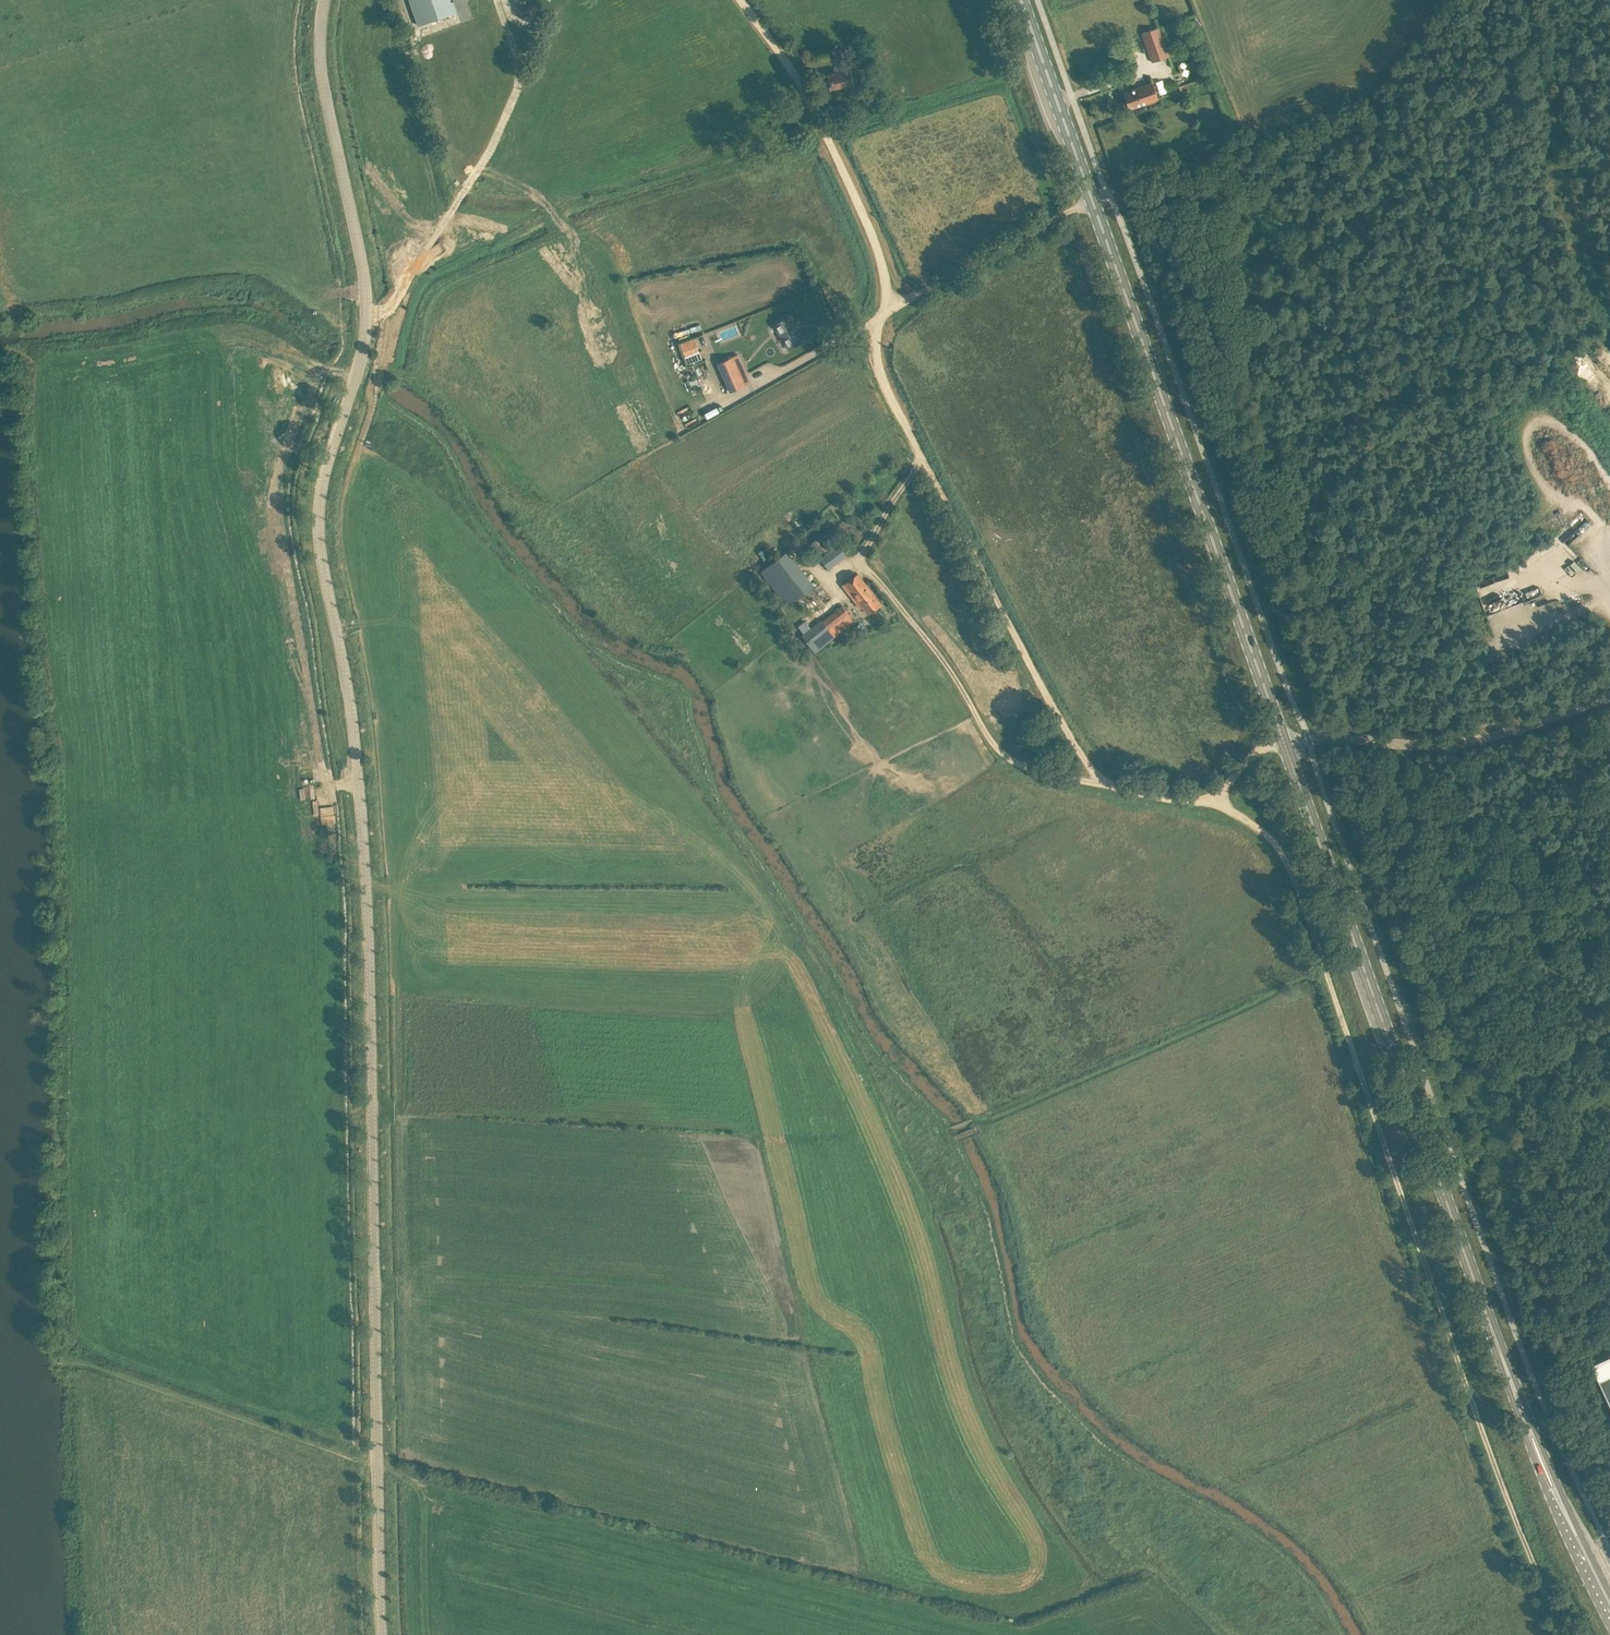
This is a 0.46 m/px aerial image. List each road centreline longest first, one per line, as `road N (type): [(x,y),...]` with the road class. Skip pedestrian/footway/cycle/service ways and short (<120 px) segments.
road 1 (unclassified): [(383,1634),(369,932),(355,739),(319,509),(367,315),(320,59),(325,0)]
road 2 (track): [(927,635),(804,672),(707,575),(579,259),(498,200),(424,187),(394,167),(373,141),(327,0)]
road 3 (primary): [(1609,1613),(1512,1379),(1285,740)]
road 4 (primary): [(1285,740),(1022,0)]
road 5 (track): [(1437,0),(1367,91),(1336,109),(1108,192),(885,311)]
road 6 (track): [(1536,1567),(1325,961)]
road 7 (track): [(1343,736),(1321,606),(1242,362),(1216,153)]
road 8 (track): [(1060,676),(886,382),(885,311)]
road 9 (track): [(1060,676),(1014,694),(969,685),(857,561),(924,456)]
road 10 (track): [(885,311),(883,256),(865,212),(823,122),(742,0)]
road 11 (unclassified): [(1285,740),(1462,741),(1609,696)]
road 12 (track): [(378,1463),(70,1364)]
road 13 (track): [(1325,961),(1286,850),(1207,750)]
road 14 (track): [(1207,750),(1168,749),(1130,735),(1060,676)]

